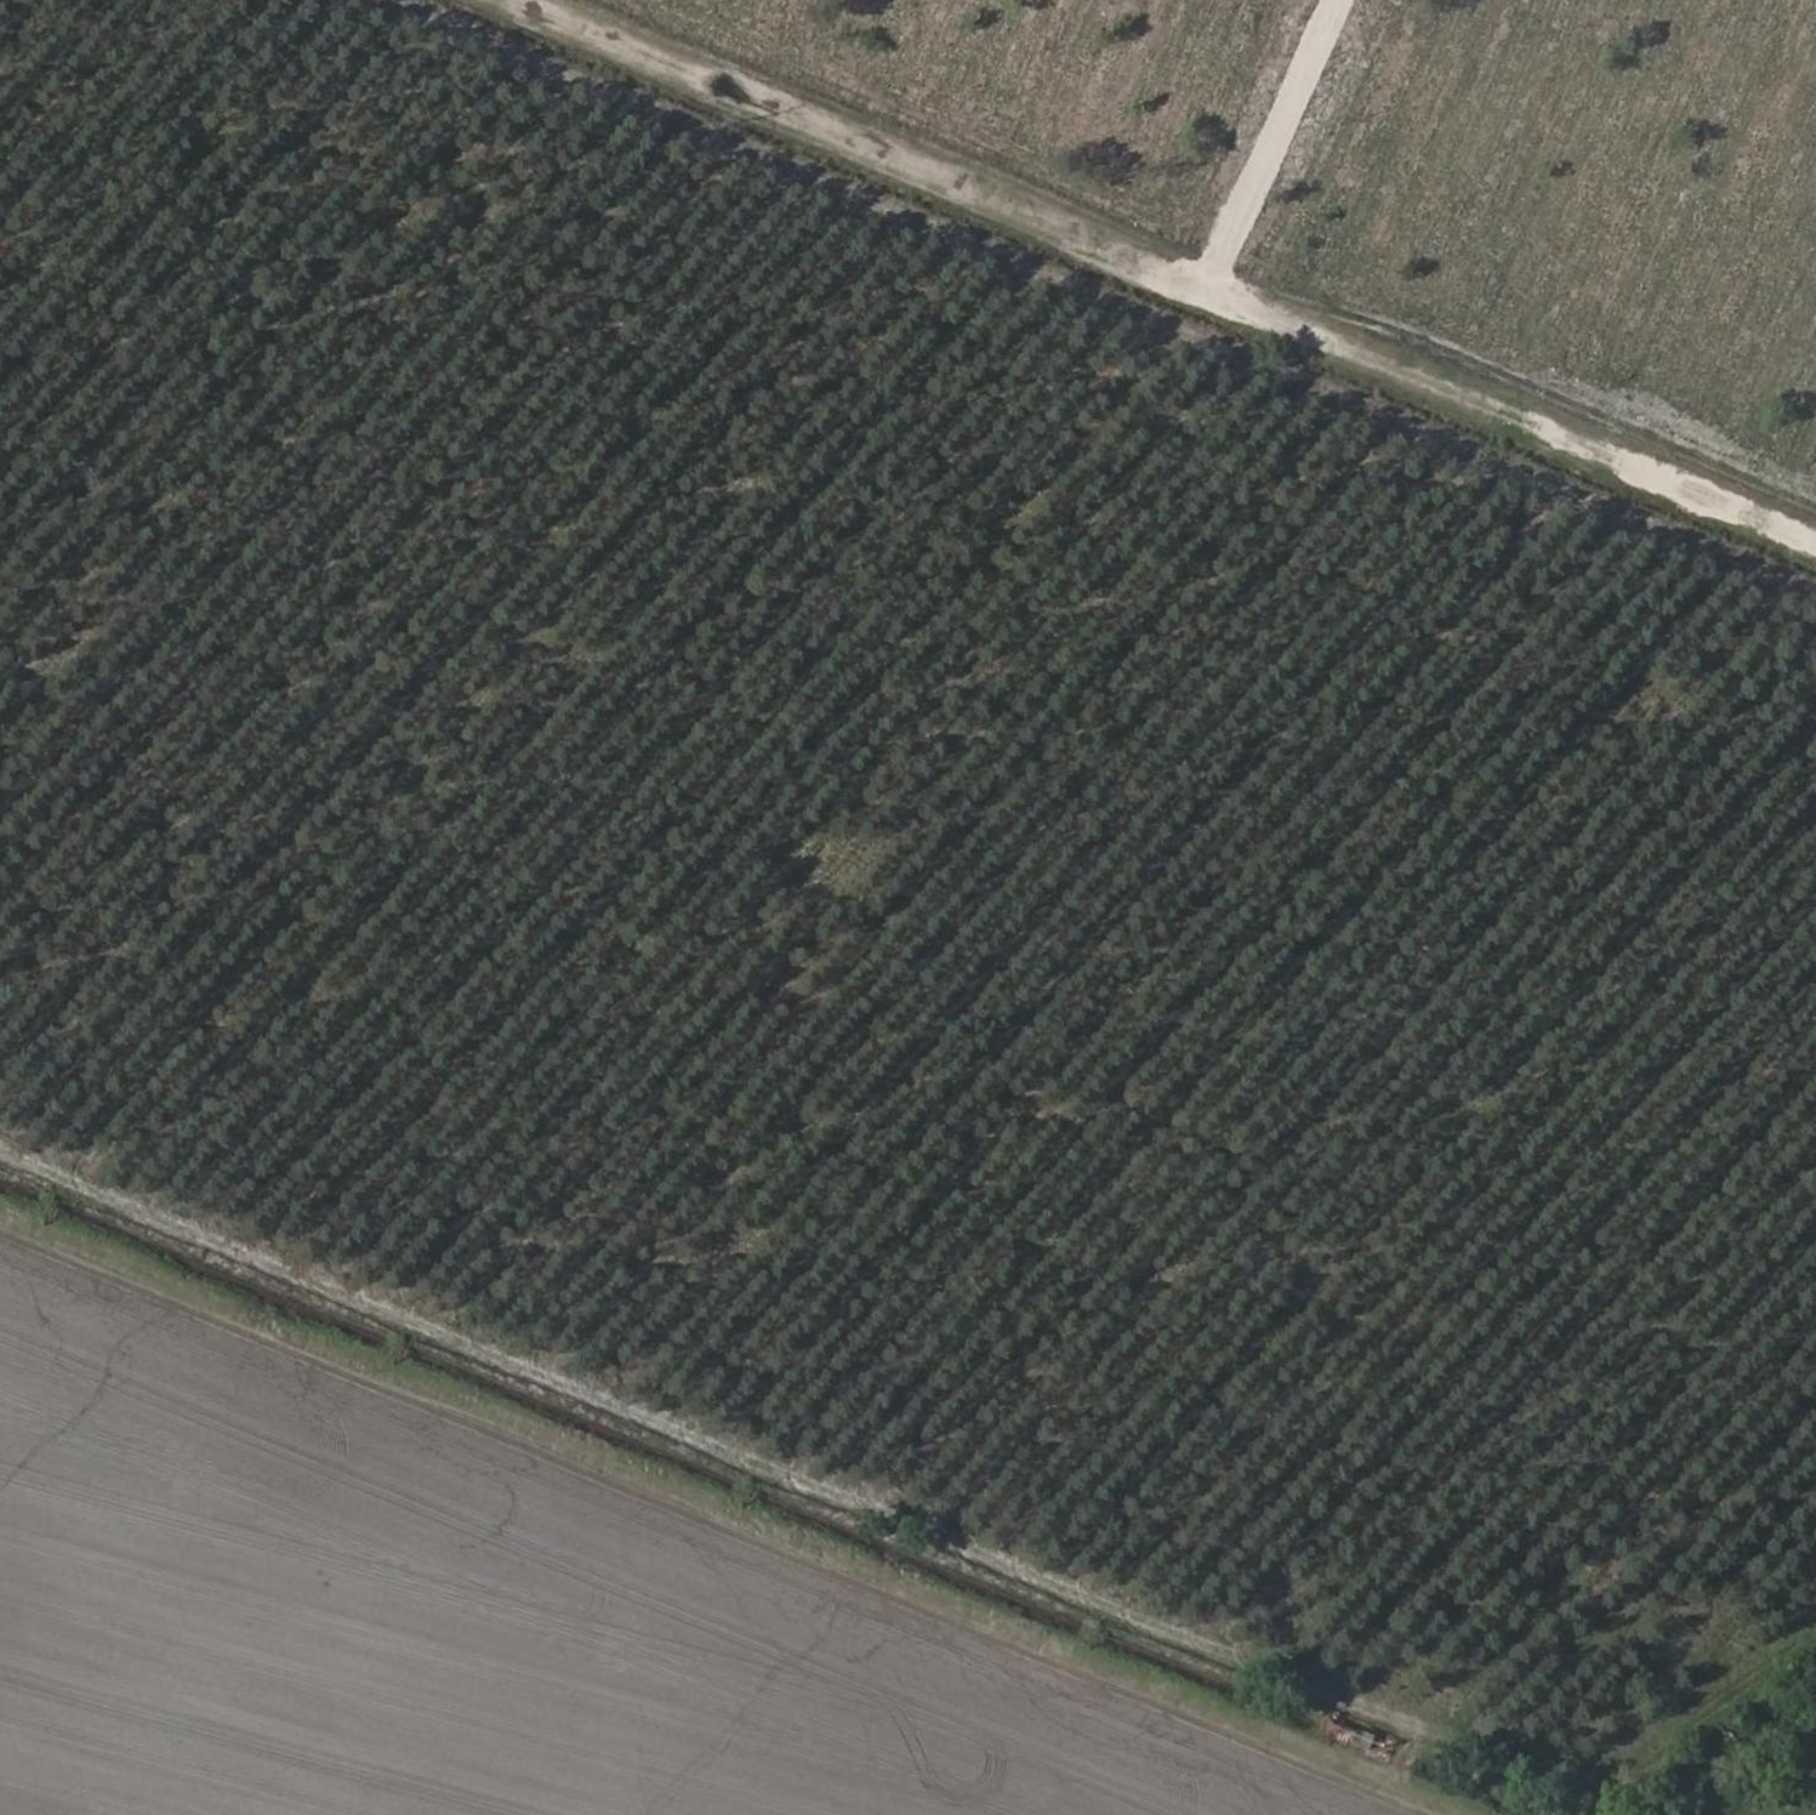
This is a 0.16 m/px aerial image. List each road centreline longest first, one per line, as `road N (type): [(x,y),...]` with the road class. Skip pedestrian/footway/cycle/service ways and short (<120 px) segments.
road 1 (track): [(1815,536),(555,0)]

